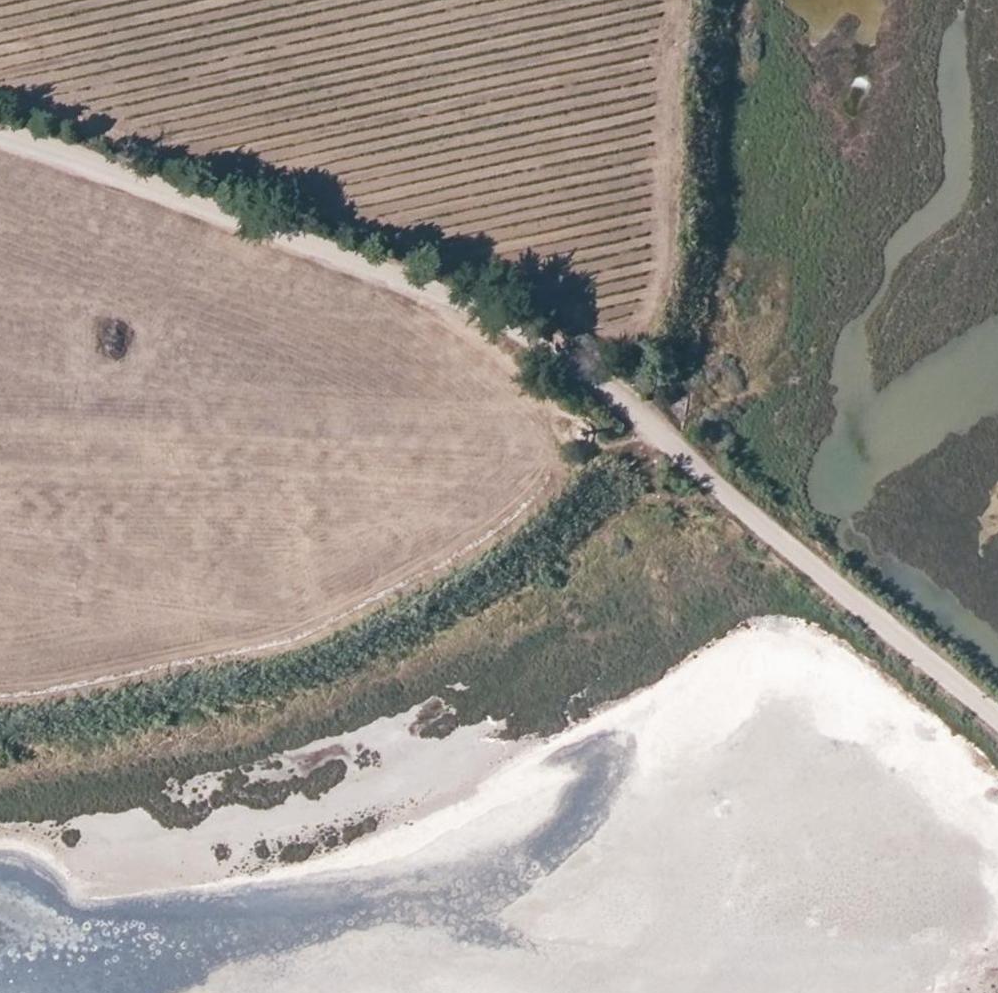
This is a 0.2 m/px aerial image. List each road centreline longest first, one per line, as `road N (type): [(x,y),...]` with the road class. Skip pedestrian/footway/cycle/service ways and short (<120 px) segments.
road 1 (unclassified): [(0,128),(434,293),(523,337),(600,389),(997,722)]

